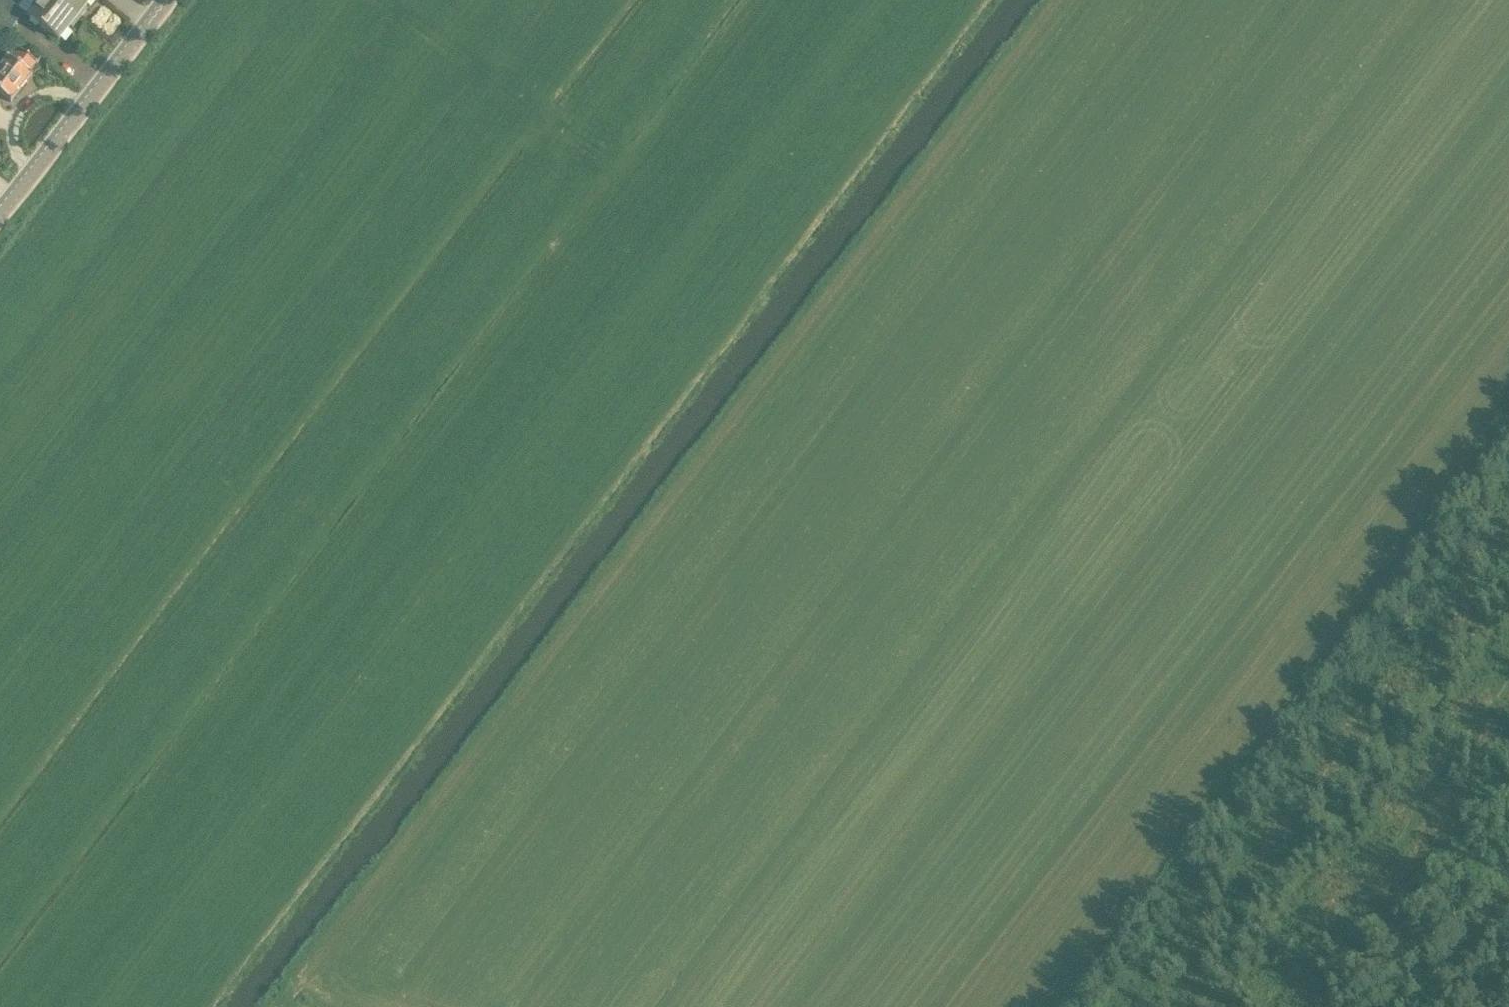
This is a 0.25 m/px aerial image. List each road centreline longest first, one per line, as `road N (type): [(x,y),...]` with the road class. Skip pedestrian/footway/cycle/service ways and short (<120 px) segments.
road 1 (unclassified): [(0,214),(167,0)]

